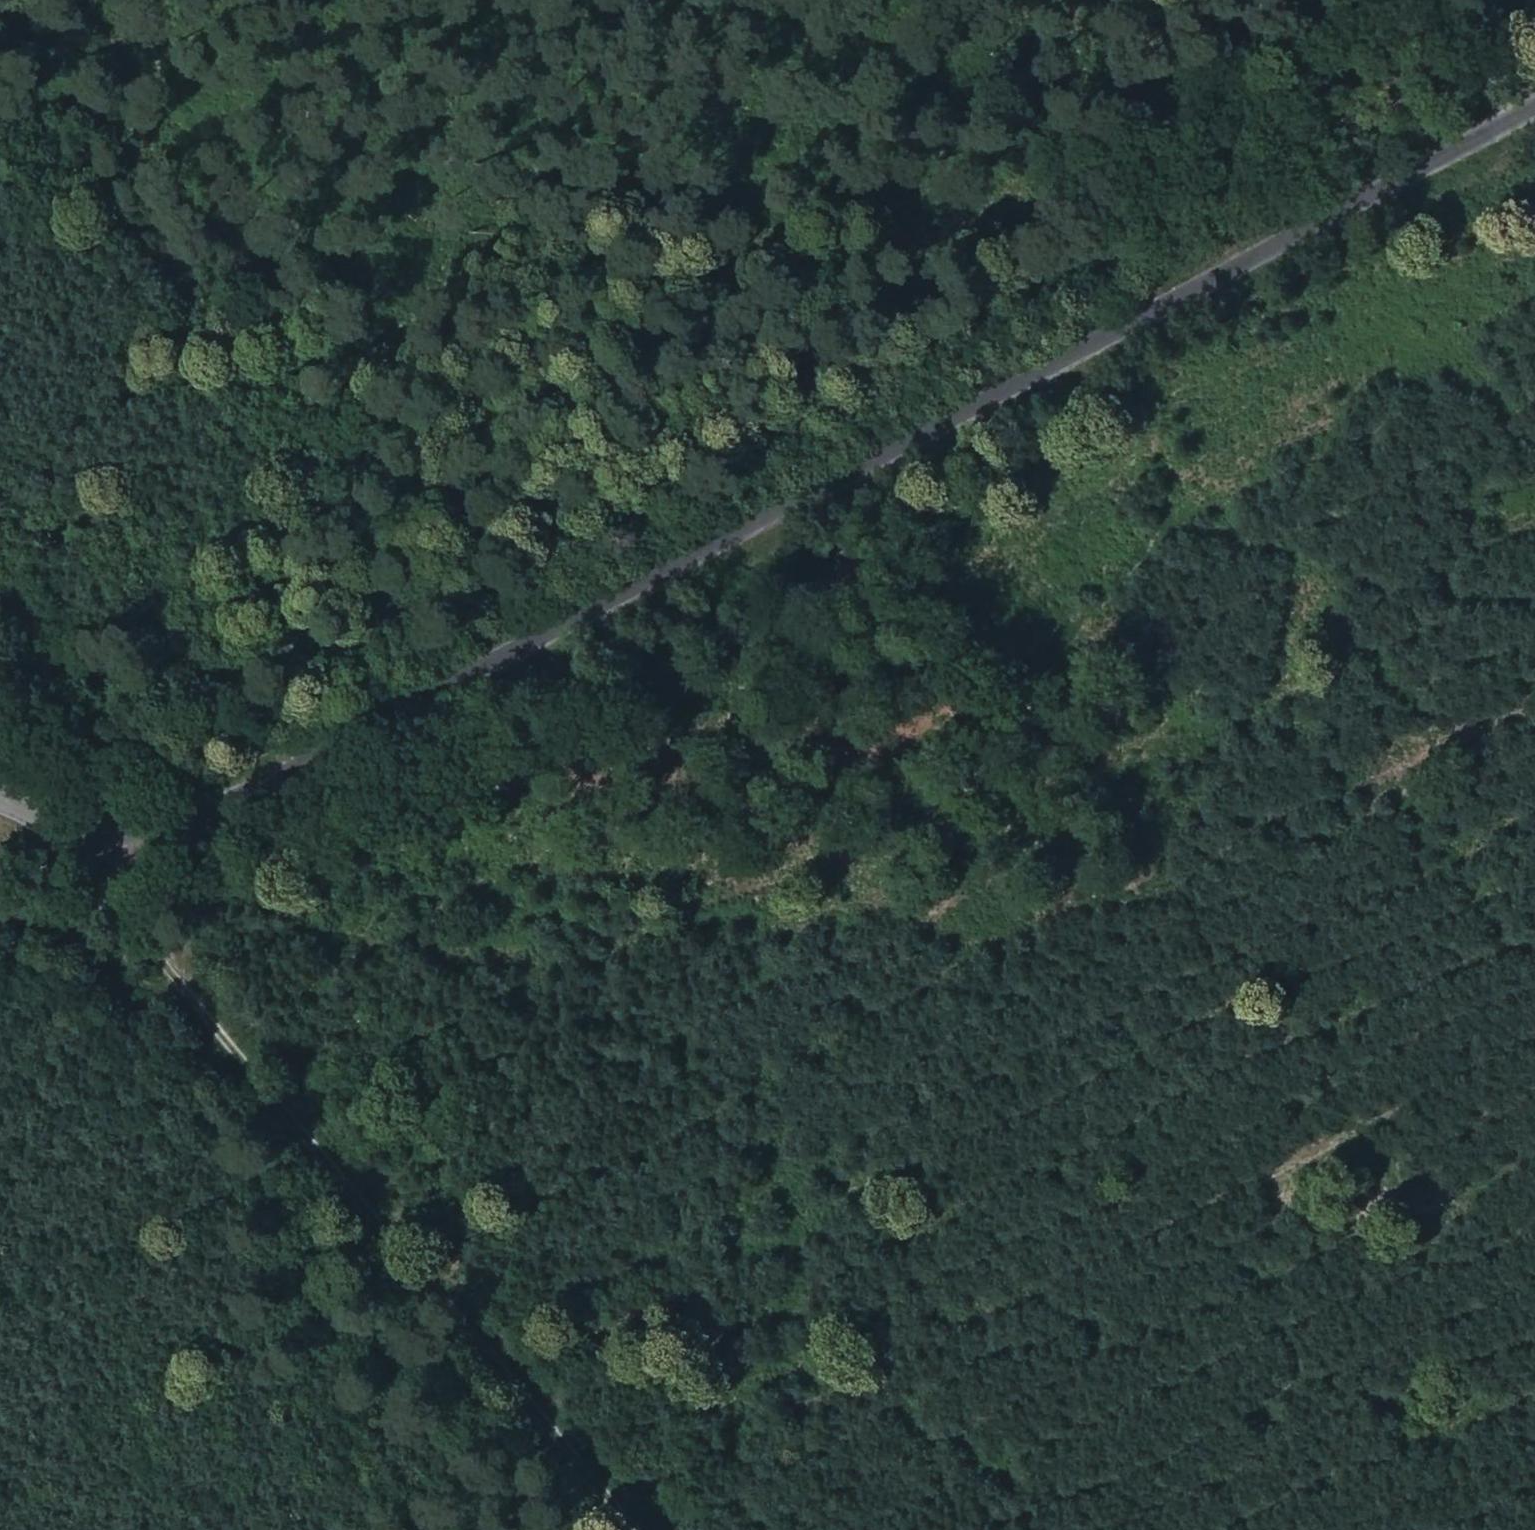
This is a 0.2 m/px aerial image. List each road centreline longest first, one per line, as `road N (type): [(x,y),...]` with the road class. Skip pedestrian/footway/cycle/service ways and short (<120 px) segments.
road 1 (unclassified): [(1534,120),(717,556),(289,760),(20,815),(0,807)]
road 2 (track): [(20,815),(618,1529)]

